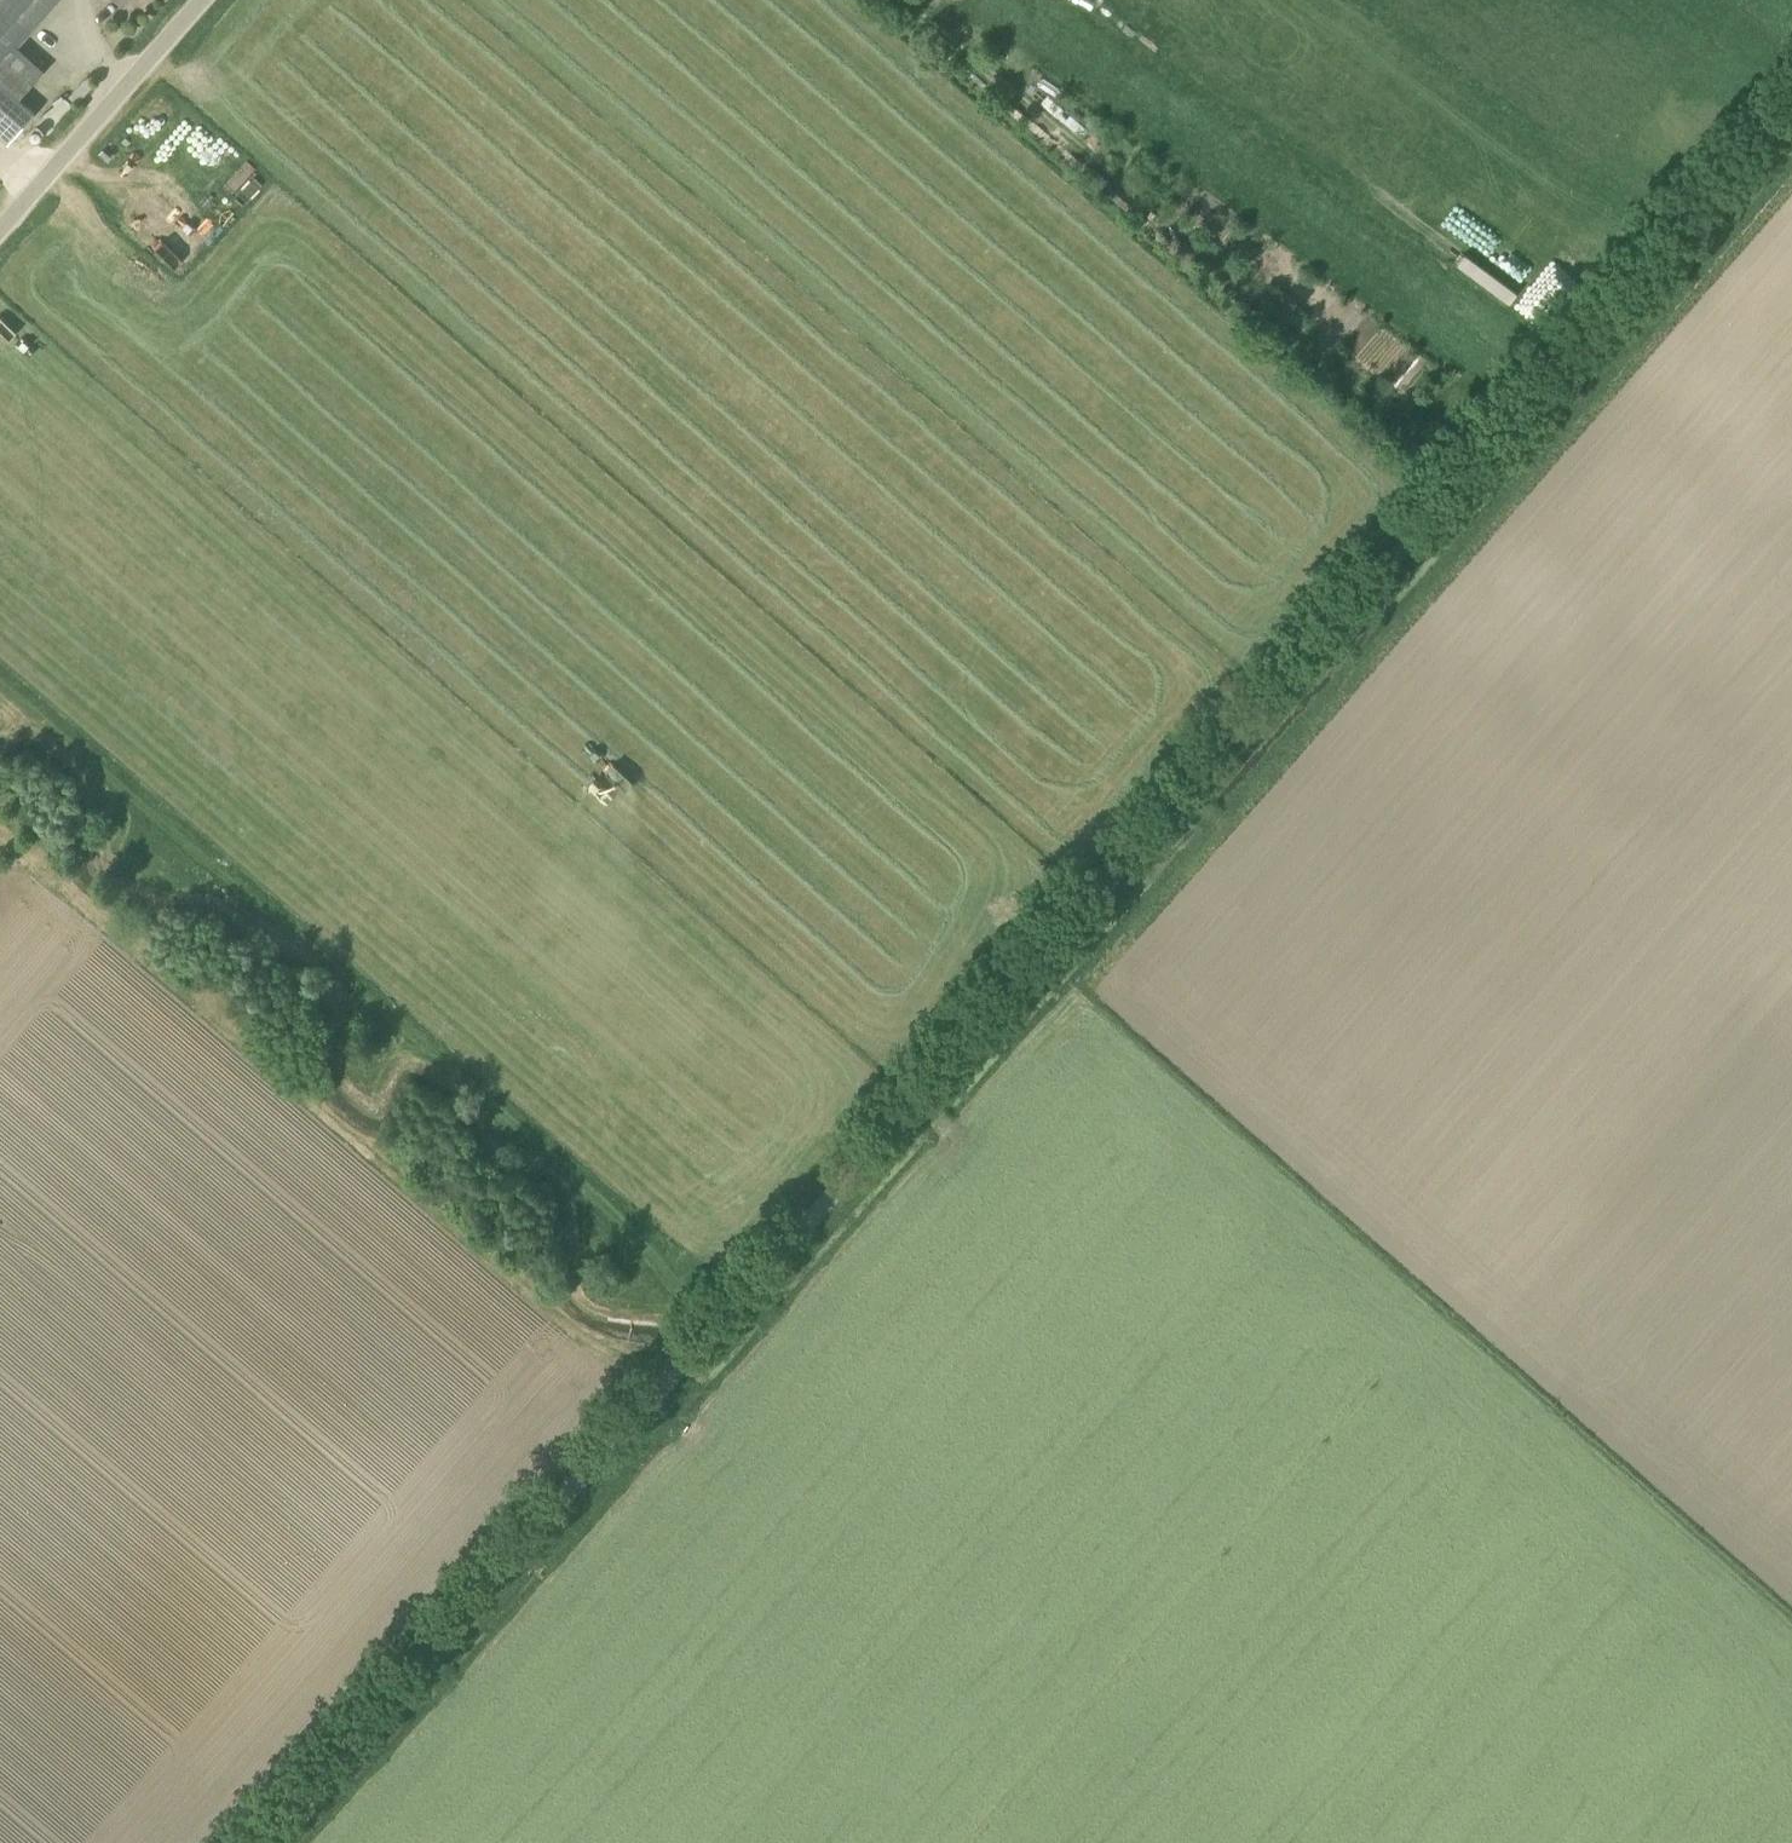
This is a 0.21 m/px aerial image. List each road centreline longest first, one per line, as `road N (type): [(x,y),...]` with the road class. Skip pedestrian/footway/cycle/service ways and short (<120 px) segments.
road 1 (track): [(749,1311),(1791,112)]
road 2 (track): [(279,1842),(749,1311)]
road 3 (unclassified): [(0,230),(202,0)]

